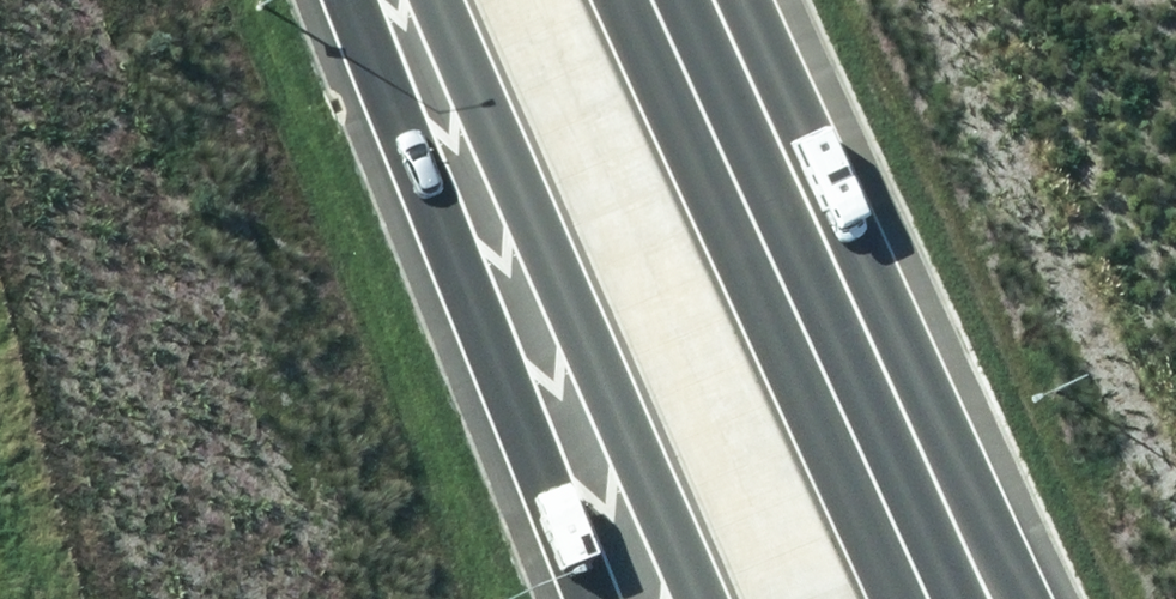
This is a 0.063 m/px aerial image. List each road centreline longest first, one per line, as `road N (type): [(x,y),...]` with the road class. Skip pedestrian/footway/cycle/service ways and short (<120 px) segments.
road 1 (trunk): [(671,0),(933,597)]
road 2 (trunk): [(701,598),(452,0)]
road 3 (motorway): [(596,598),(352,0)]

